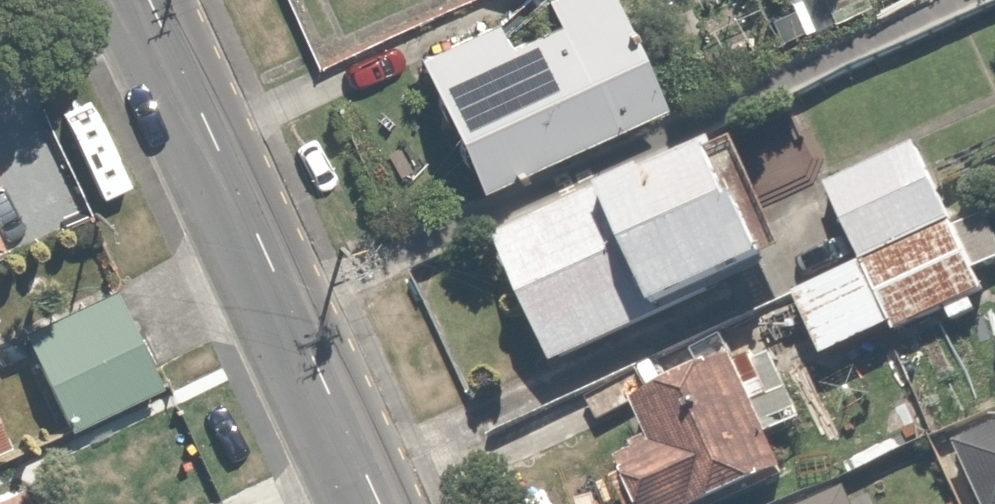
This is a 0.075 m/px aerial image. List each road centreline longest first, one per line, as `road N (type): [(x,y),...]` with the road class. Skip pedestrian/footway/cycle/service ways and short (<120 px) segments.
road 1 (residential): [(378,503),(149,0)]

